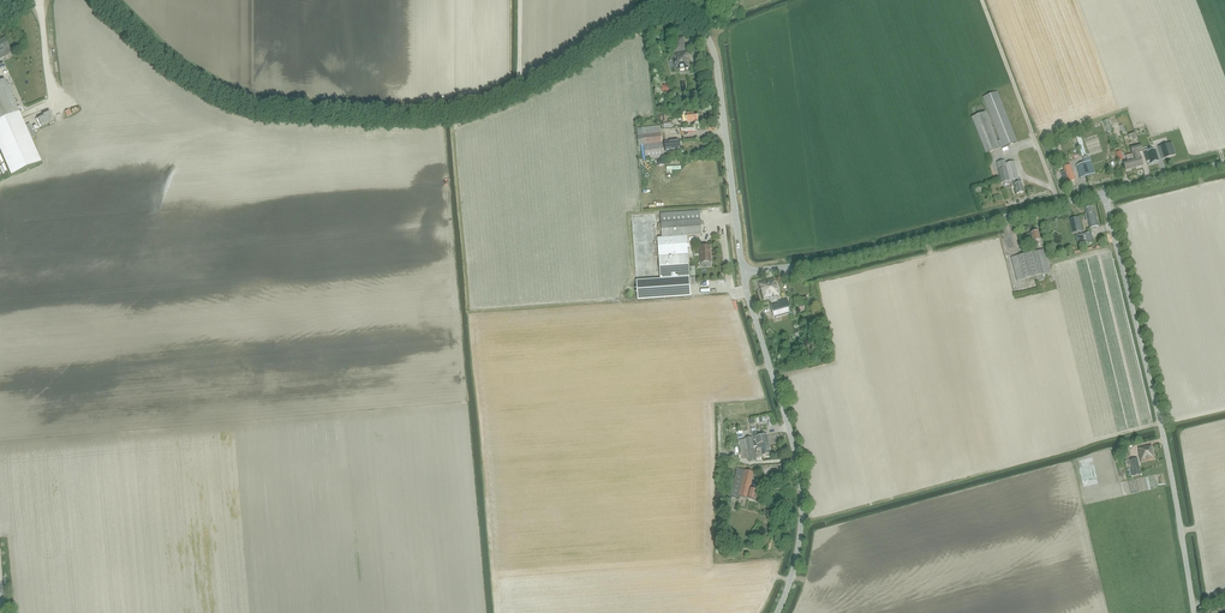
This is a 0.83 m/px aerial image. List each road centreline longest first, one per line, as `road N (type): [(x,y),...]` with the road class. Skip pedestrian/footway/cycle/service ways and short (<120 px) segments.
road 1 (unclassified): [(743,274),(712,51),(685,18),(650,16),(520,92),(447,116),(318,114),(250,109),(223,98),(169,67),(97,0)]
road 2 (unclassified): [(1194,612),(1162,431),(1104,196)]
road 3 (unclassified): [(743,274),(1104,196)]
road 4 (unclassified): [(773,612),(798,541),(801,493),(743,274)]
road 5 (unclassified): [(1104,196),(1224,167)]

